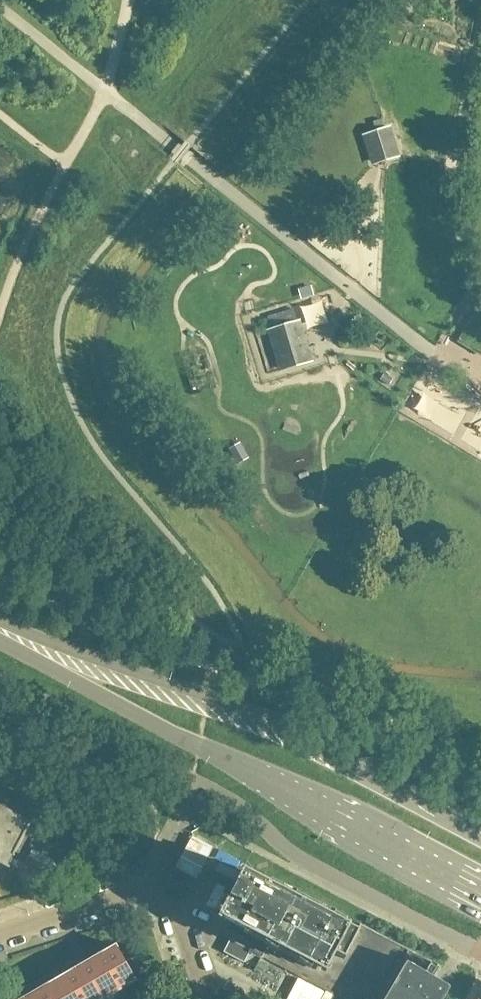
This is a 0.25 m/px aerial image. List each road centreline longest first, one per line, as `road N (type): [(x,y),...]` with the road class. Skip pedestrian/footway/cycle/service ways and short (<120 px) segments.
road 1 (secondary): [(0,641),(480,896)]
road 2 (secondary): [(480,835),(278,726),(0,622)]
road 3 (residential): [(197,998),(166,903),(151,889),(0,932)]

